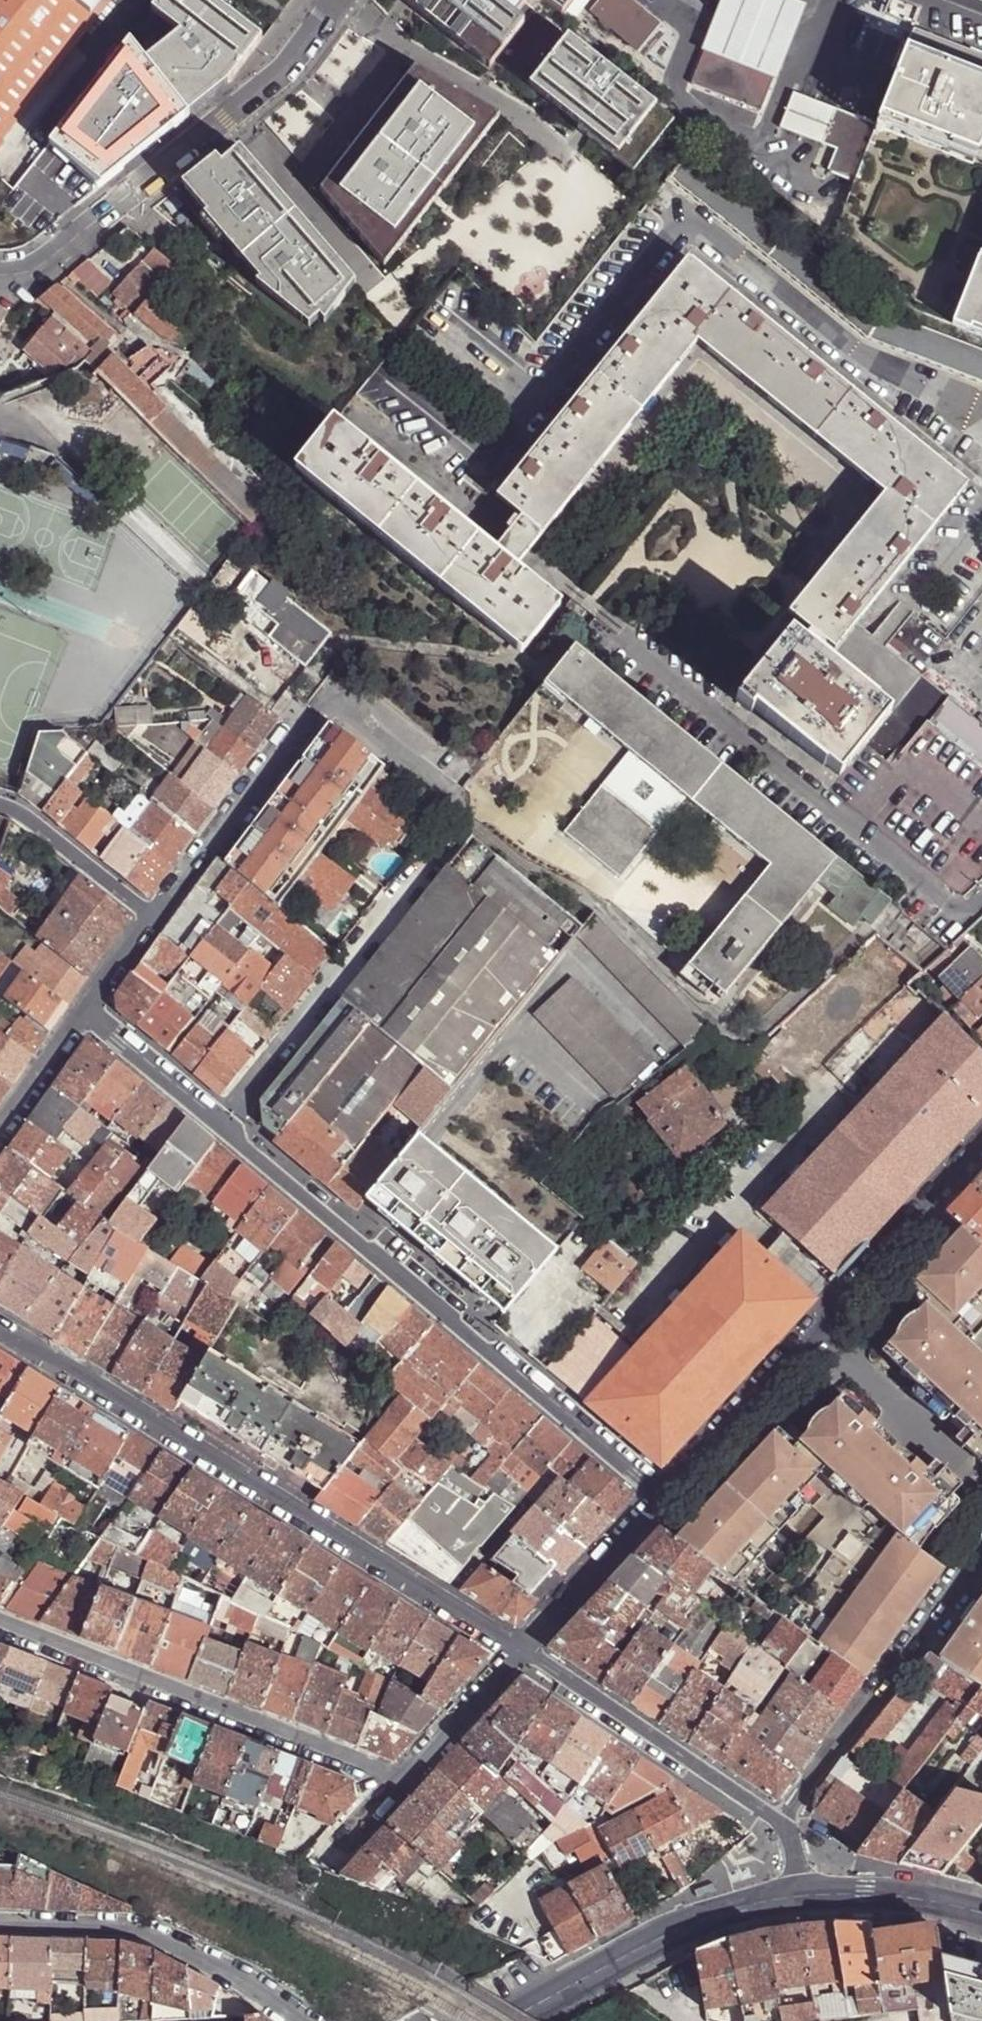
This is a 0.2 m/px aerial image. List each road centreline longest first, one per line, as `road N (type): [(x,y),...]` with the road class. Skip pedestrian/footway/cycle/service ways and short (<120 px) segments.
road 1 (residential): [(0,1329),(518,1655)]
road 2 (residential): [(668,1496),(221,1124)]
road 3 (residential): [(668,1496),(981,1155)]
road 4 (residential): [(403,1786),(0,1627)]
road 5 (residential): [(456,832),(221,1124)]
road 6 (residential): [(981,1547),(780,1828)]
road 7 (residential): [(0,1924),(139,1928),(211,1957),(300,2020)]
road 8 (tertiary): [(806,1889),(715,1916),(517,2020)]
road 9 (residential): [(518,1655),(780,1828)]
road 10 (residential): [(124,206),(290,71),(341,0)]
road 11 (residential): [(154,919),(321,718)]
road 12 (residential): [(518,1655),(668,1496)]
road 13 (residential): [(154,919),(20,811),(0,804)]
road 14 (tertiary): [(981,1917),(913,1900),(806,1889)]
road 15 (residential): [(221,1124),(84,1013)]
road 16 (residential): [(518,1655),(403,1786)]
road 17 (residential): [(0,277),(41,267),(124,206)]
road 18 (residential): [(0,1131),(84,1013)]

